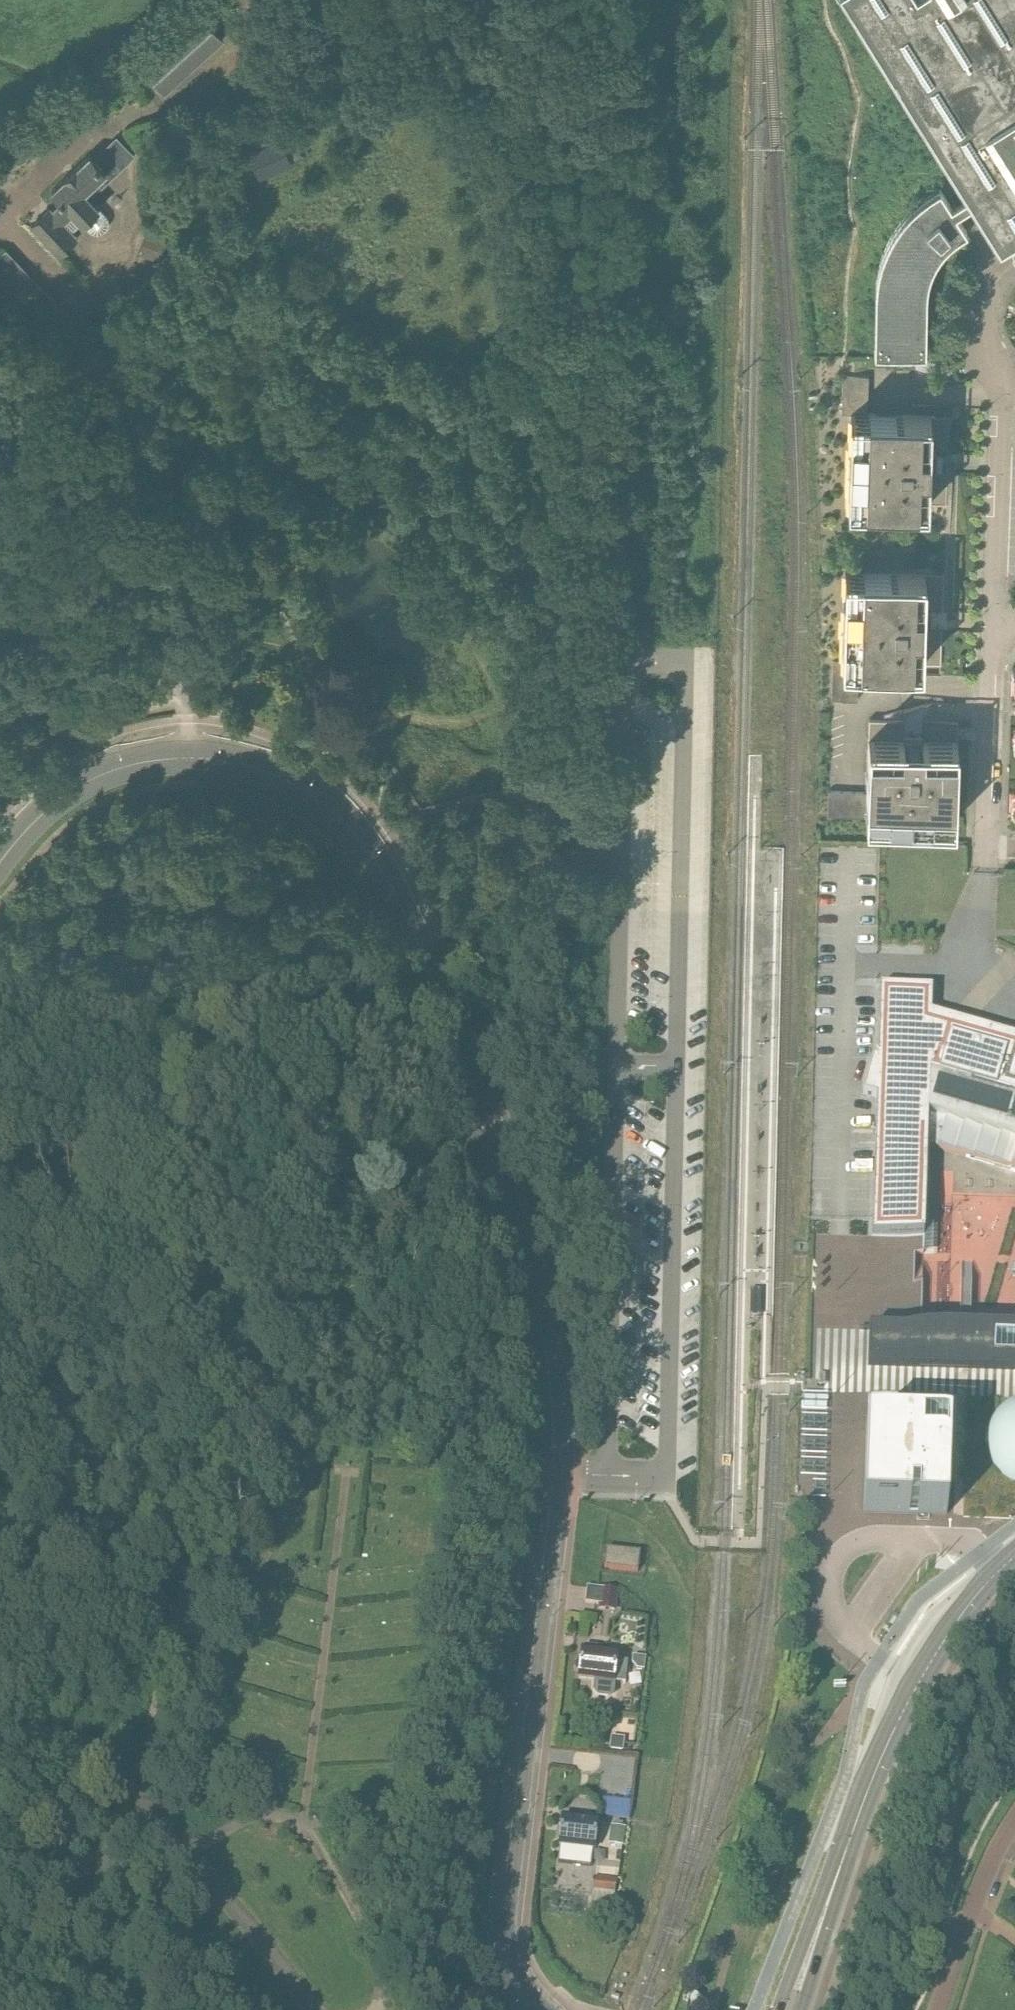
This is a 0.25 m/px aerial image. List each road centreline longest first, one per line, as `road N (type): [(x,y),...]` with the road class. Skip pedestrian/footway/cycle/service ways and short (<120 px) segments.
road 1 (tertiary): [(536,2009),(508,1972),(500,1928),(555,1473),(547,1358),(526,1269),(438,991),(366,846),(330,806),(295,784),(234,761),(191,758)]
road 2 (secondary): [(790,2009),(858,1809),(915,1683),(1014,1555)]
road 3 (residential): [(994,623),(1002,389)]
road 4 (tertiary): [(0,862),(73,788),(126,767),(191,758)]
road 5 (residential): [(987,849),(994,623)]
road 6 (residential): [(1014,240),(977,270),(965,297),(967,338),(1002,389)]
road 7 (residential): [(1002,389),(988,307),(1014,270)]

